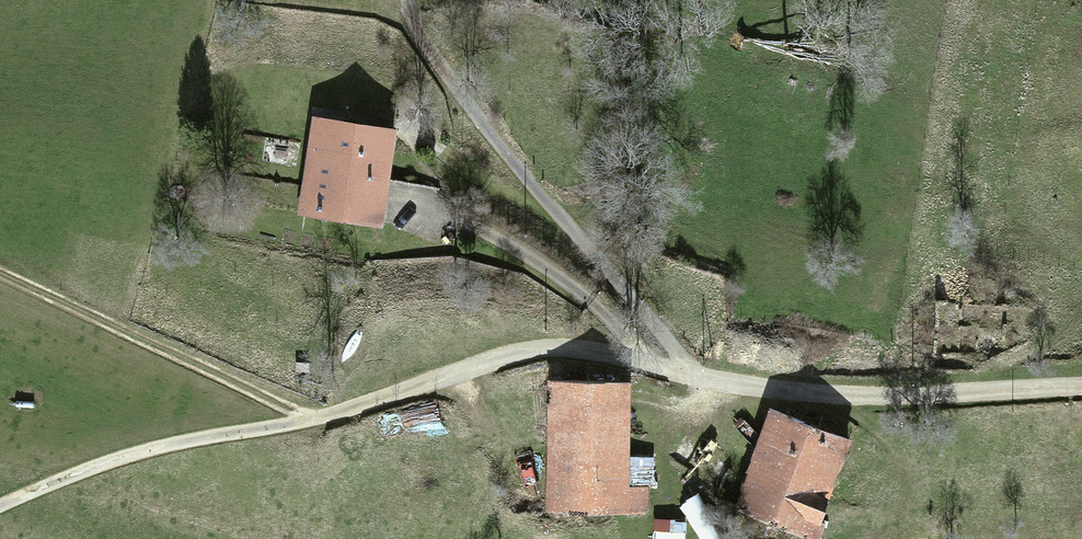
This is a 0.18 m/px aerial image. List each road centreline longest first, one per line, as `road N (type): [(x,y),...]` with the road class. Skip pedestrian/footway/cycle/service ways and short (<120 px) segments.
road 1 (unclassified): [(1081,386),(820,394),(698,377),(573,347),(520,353),(313,419)]
road 2 (track): [(0,275),(313,419),(90,469),(0,511)]
road 3 (track): [(414,0),(419,26),(473,110),(698,377)]

